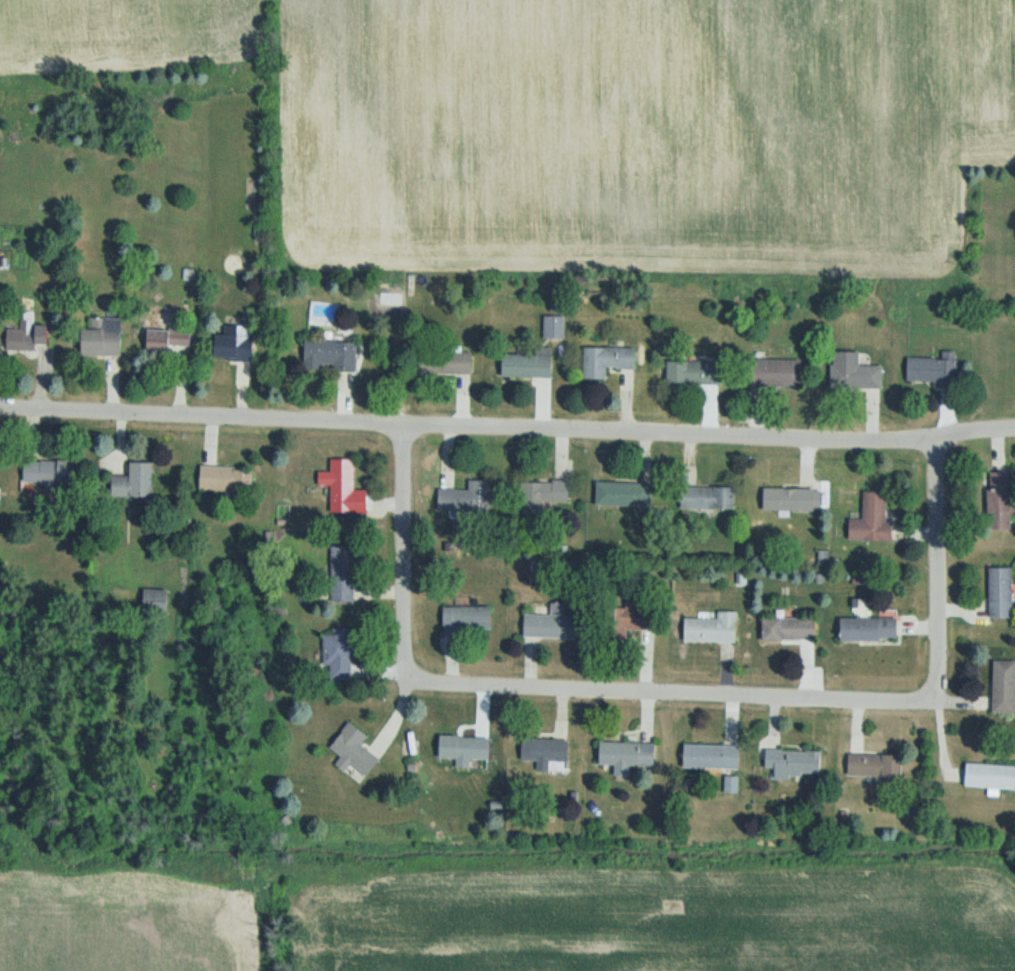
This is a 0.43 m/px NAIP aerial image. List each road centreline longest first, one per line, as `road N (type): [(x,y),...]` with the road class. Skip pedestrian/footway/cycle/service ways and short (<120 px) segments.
road 1 (residential): [(1014,425),(961,431),(927,446),(0,408)]
road 2 (residential): [(920,697),(454,682),(417,672)]
road 3 (residential): [(927,446),(932,658),(920,697),(921,750)]
road 4 (residential): [(402,423),(417,672),(412,714)]

